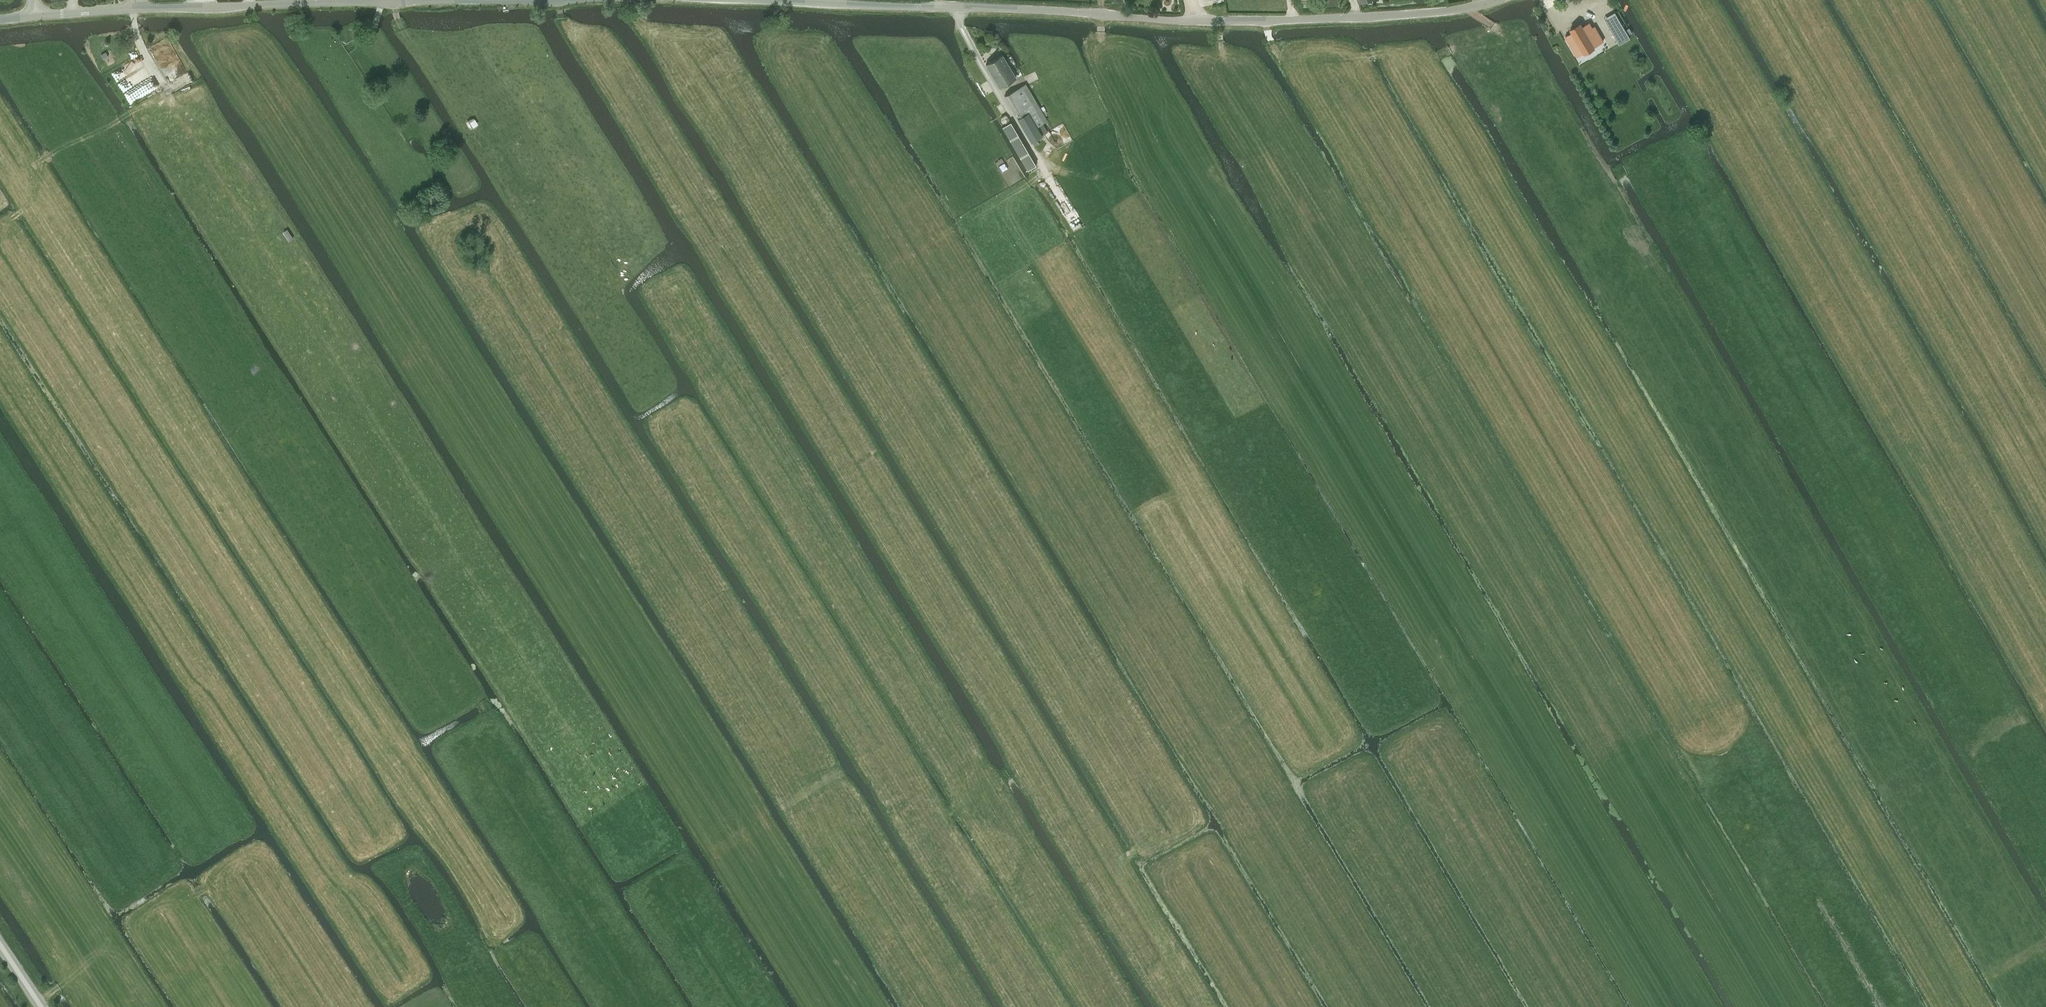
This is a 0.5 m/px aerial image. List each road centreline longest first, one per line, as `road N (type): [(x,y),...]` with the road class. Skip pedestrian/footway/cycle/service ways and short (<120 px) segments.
road 1 (unclassified): [(765,0),(1257,21),(1449,10),(1496,0)]
road 2 (unclassified): [(37,16),(395,0)]

